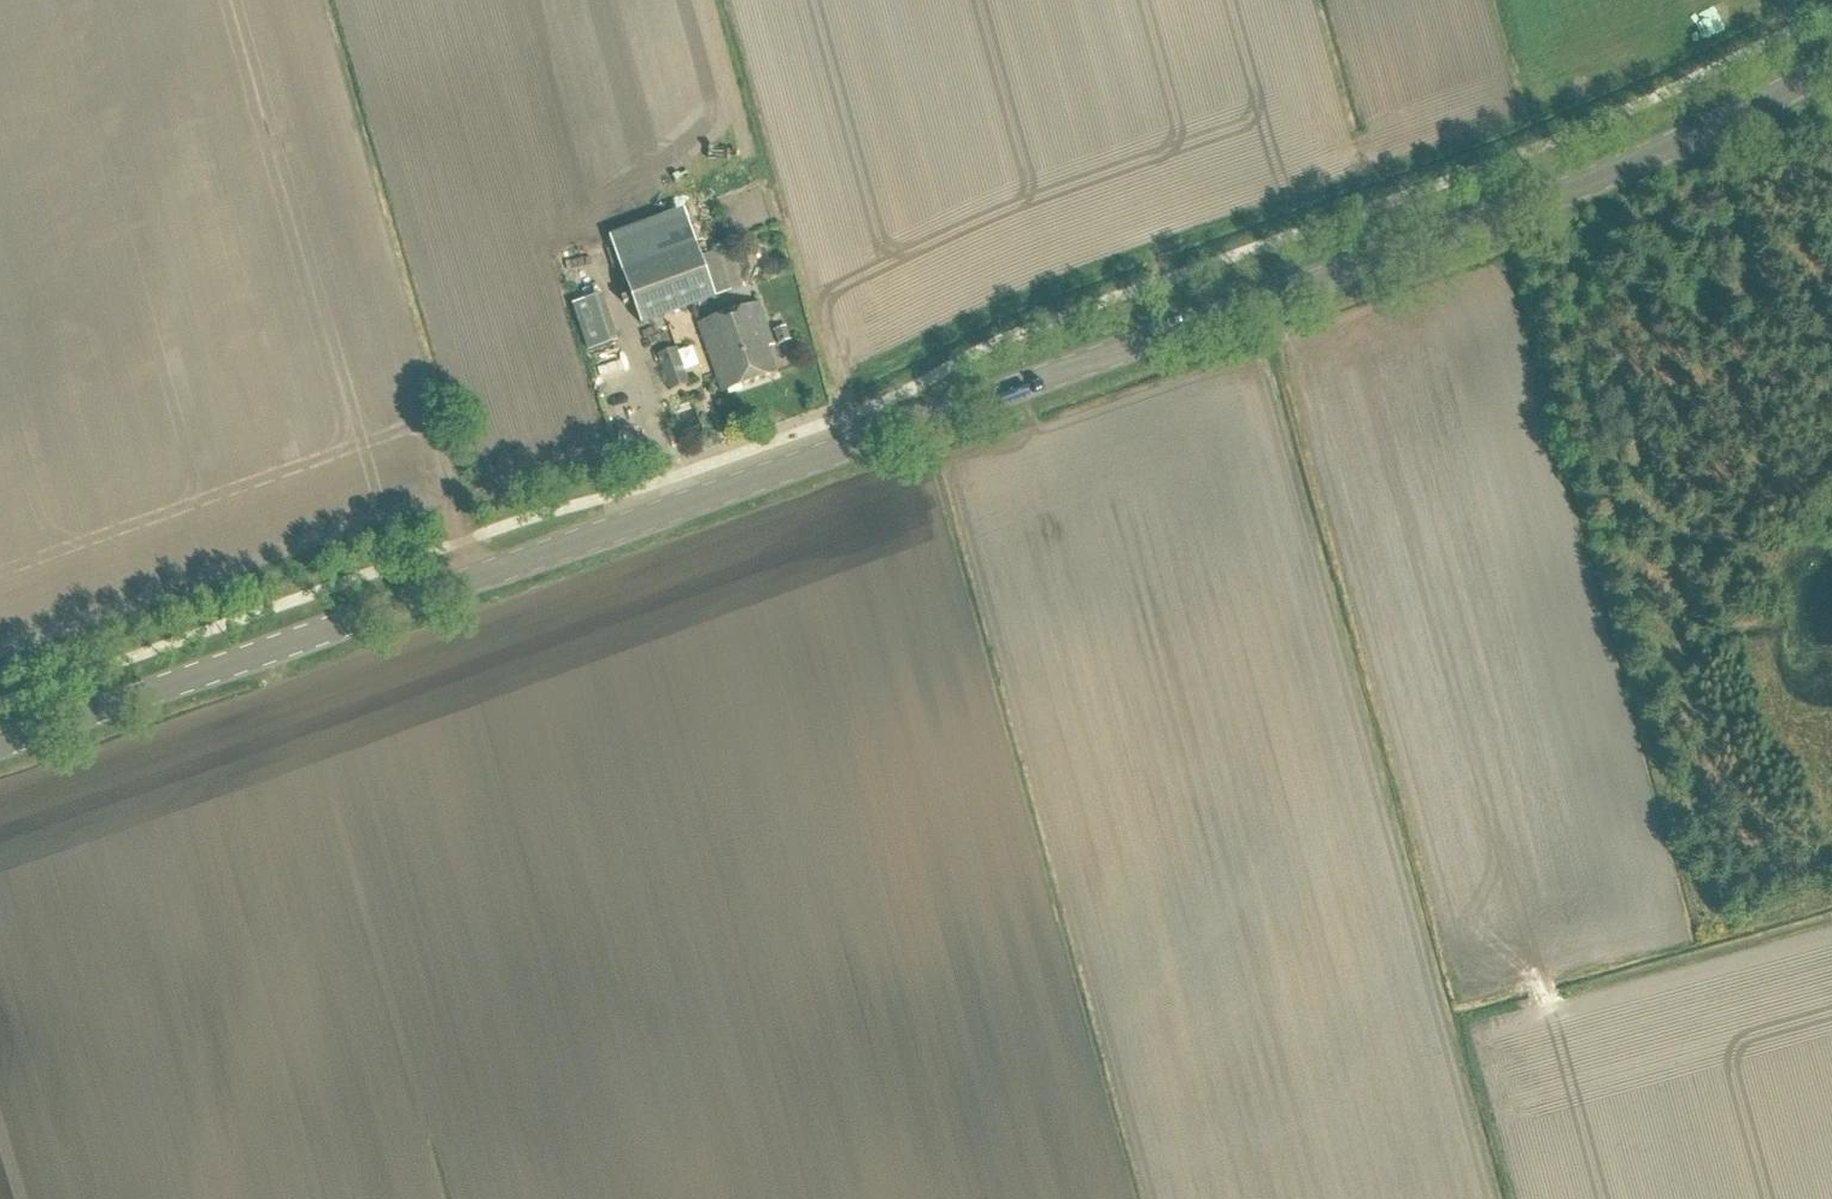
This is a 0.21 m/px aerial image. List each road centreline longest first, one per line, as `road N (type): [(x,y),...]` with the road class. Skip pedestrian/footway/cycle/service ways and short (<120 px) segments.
road 1 (primary): [(0,746),(1603,181),(1831,75)]

